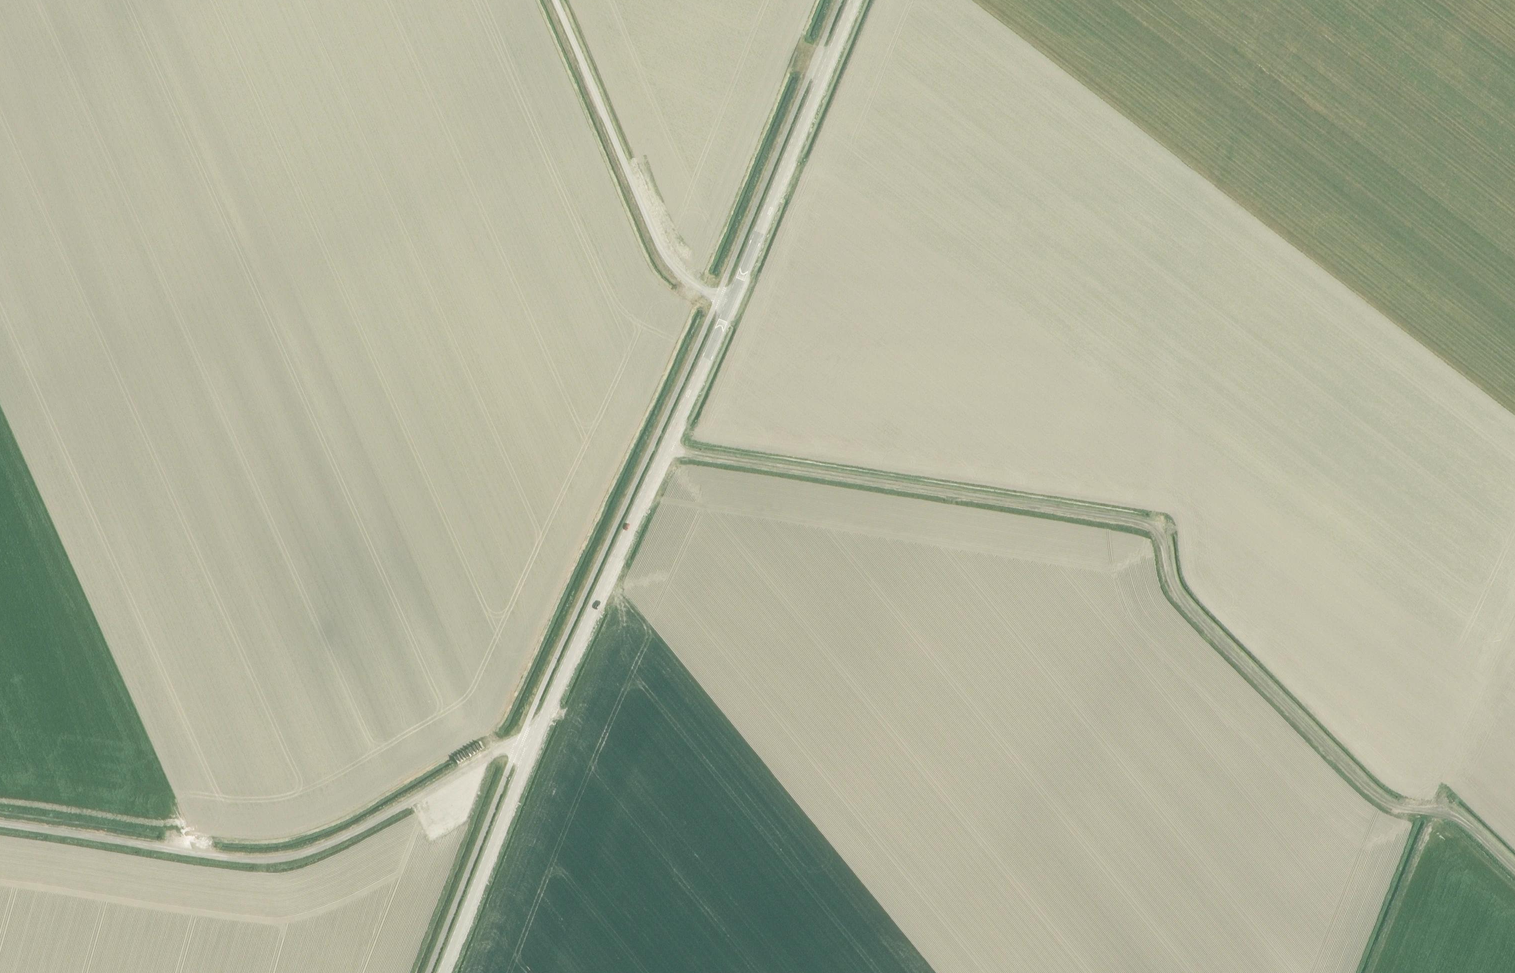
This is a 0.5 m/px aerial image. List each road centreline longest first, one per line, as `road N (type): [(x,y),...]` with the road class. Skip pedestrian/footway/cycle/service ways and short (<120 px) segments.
road 1 (unclassified): [(1514,871),(1460,821),(1387,804),(1343,767),(1180,599),(1154,529),(665,450)]
road 2 (unclassified): [(529,752),(505,748),(341,839),(288,857),(230,858),(0,824)]
road 3 (unclassified): [(730,302),(683,278),(664,256),(555,0)]
road 4 (tertiary): [(529,752),(665,450)]
road 5 (tertiary): [(730,302),(854,0)]
road 6 (tertiary): [(443,972),(529,752)]
road 7 (tertiary): [(665,450),(730,302)]

